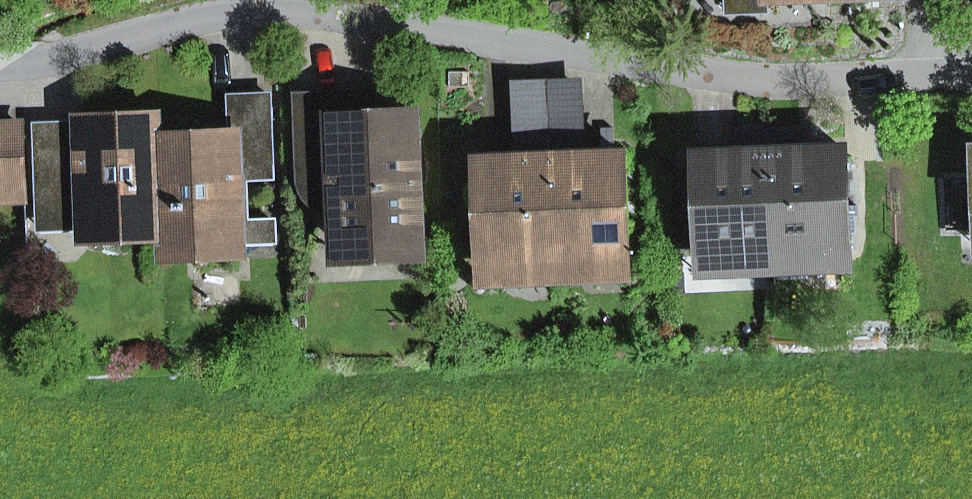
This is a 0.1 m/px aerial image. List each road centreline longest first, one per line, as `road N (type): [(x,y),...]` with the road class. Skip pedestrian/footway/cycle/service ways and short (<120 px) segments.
road 1 (residential): [(971,74),(721,76),(264,9),(0,67)]

